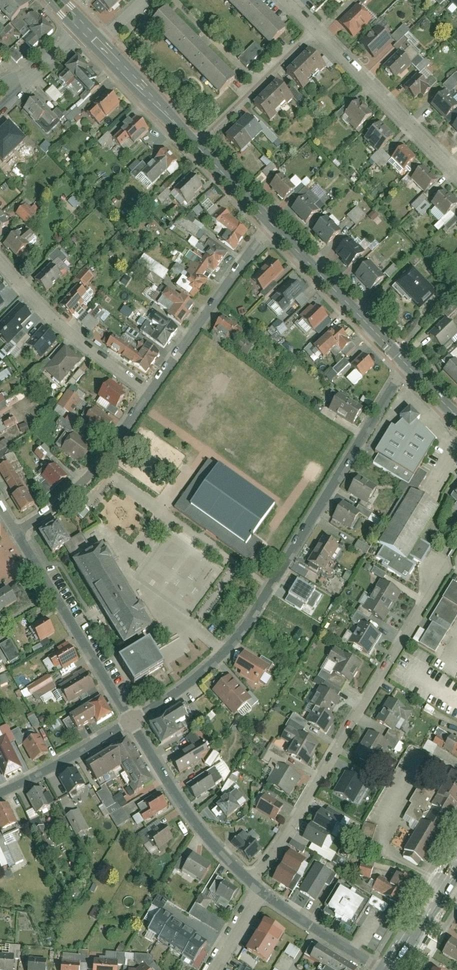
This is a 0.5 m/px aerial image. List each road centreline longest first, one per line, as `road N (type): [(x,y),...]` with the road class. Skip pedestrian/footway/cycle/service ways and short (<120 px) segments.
road 1 (residential): [(134,722),(239,640),(407,365)]
road 2 (residential): [(251,881),(288,836),(438,586),(440,570)]
road 3 (residential): [(18,532),(134,722)]
road 4 (residential): [(151,393),(271,220)]
road 5 (residential): [(151,393),(52,316),(0,257)]
road 6 (residential): [(456,174),(317,25)]
road 7 (tertiary): [(407,365),(271,220)]
road 8 (residential): [(134,722),(202,830),(251,881)]
road 9 (residential): [(18,532),(96,472),(151,393)]
road 10 (residential): [(199,142),(317,25)]
road 11 (residential): [(0,795),(134,722)]
road 12 (tertiary): [(199,142),(101,44)]
road 13 (residential): [(264,893),(377,969)]
road 14 (tertiary): [(456,865),(392,969)]

